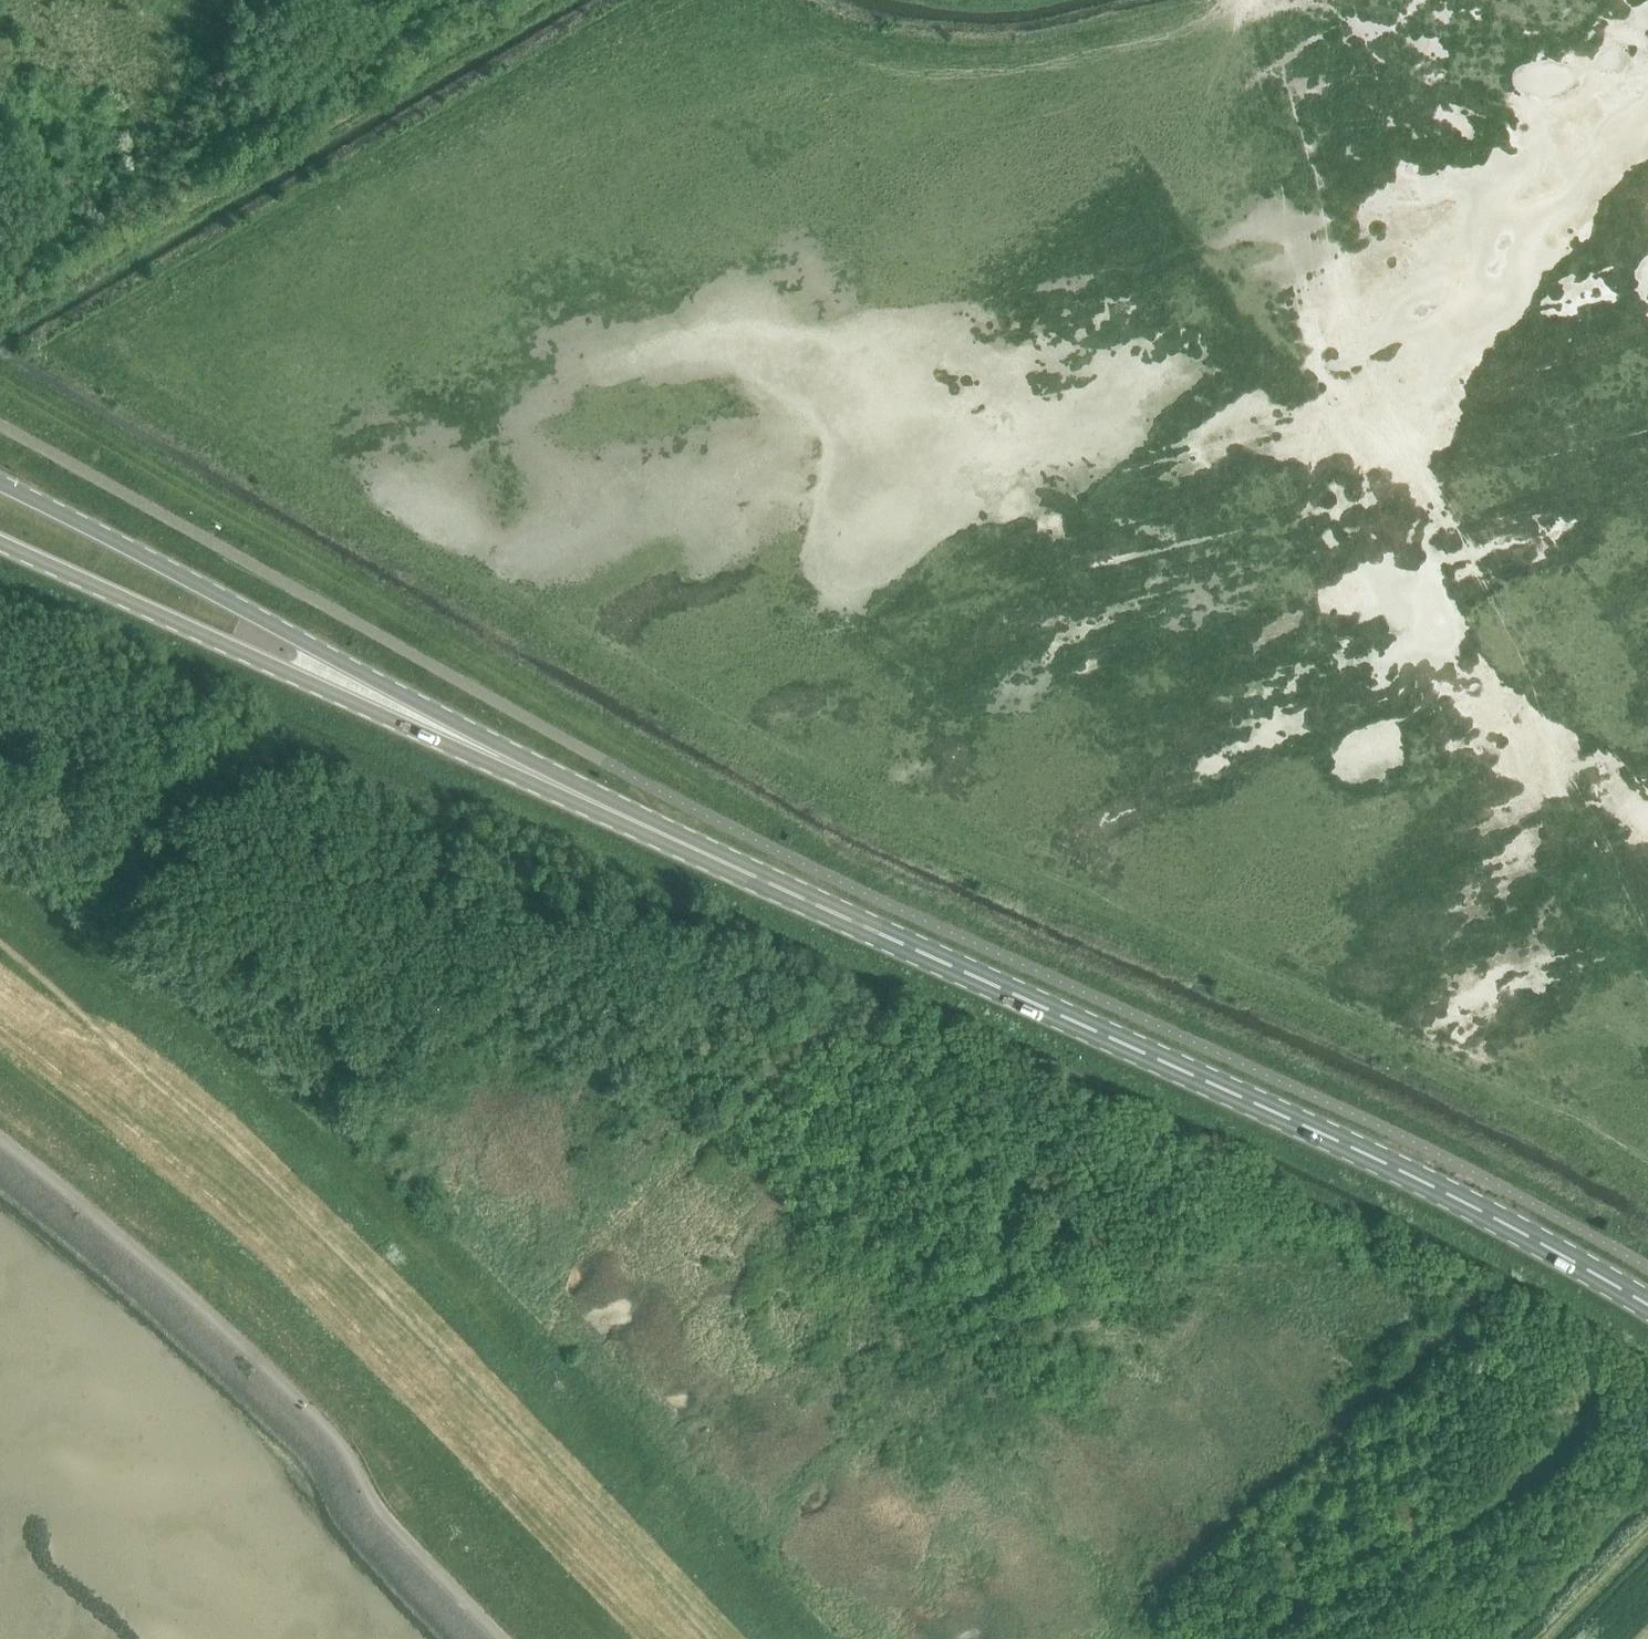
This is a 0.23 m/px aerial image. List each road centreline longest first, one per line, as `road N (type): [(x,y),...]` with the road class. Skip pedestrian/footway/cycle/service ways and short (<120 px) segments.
road 1 (primary): [(1647,1307),(1335,1140),(643,827)]
road 2 (primary): [(643,827),(0,483)]
road 3 (primary): [(0,541),(643,827)]

